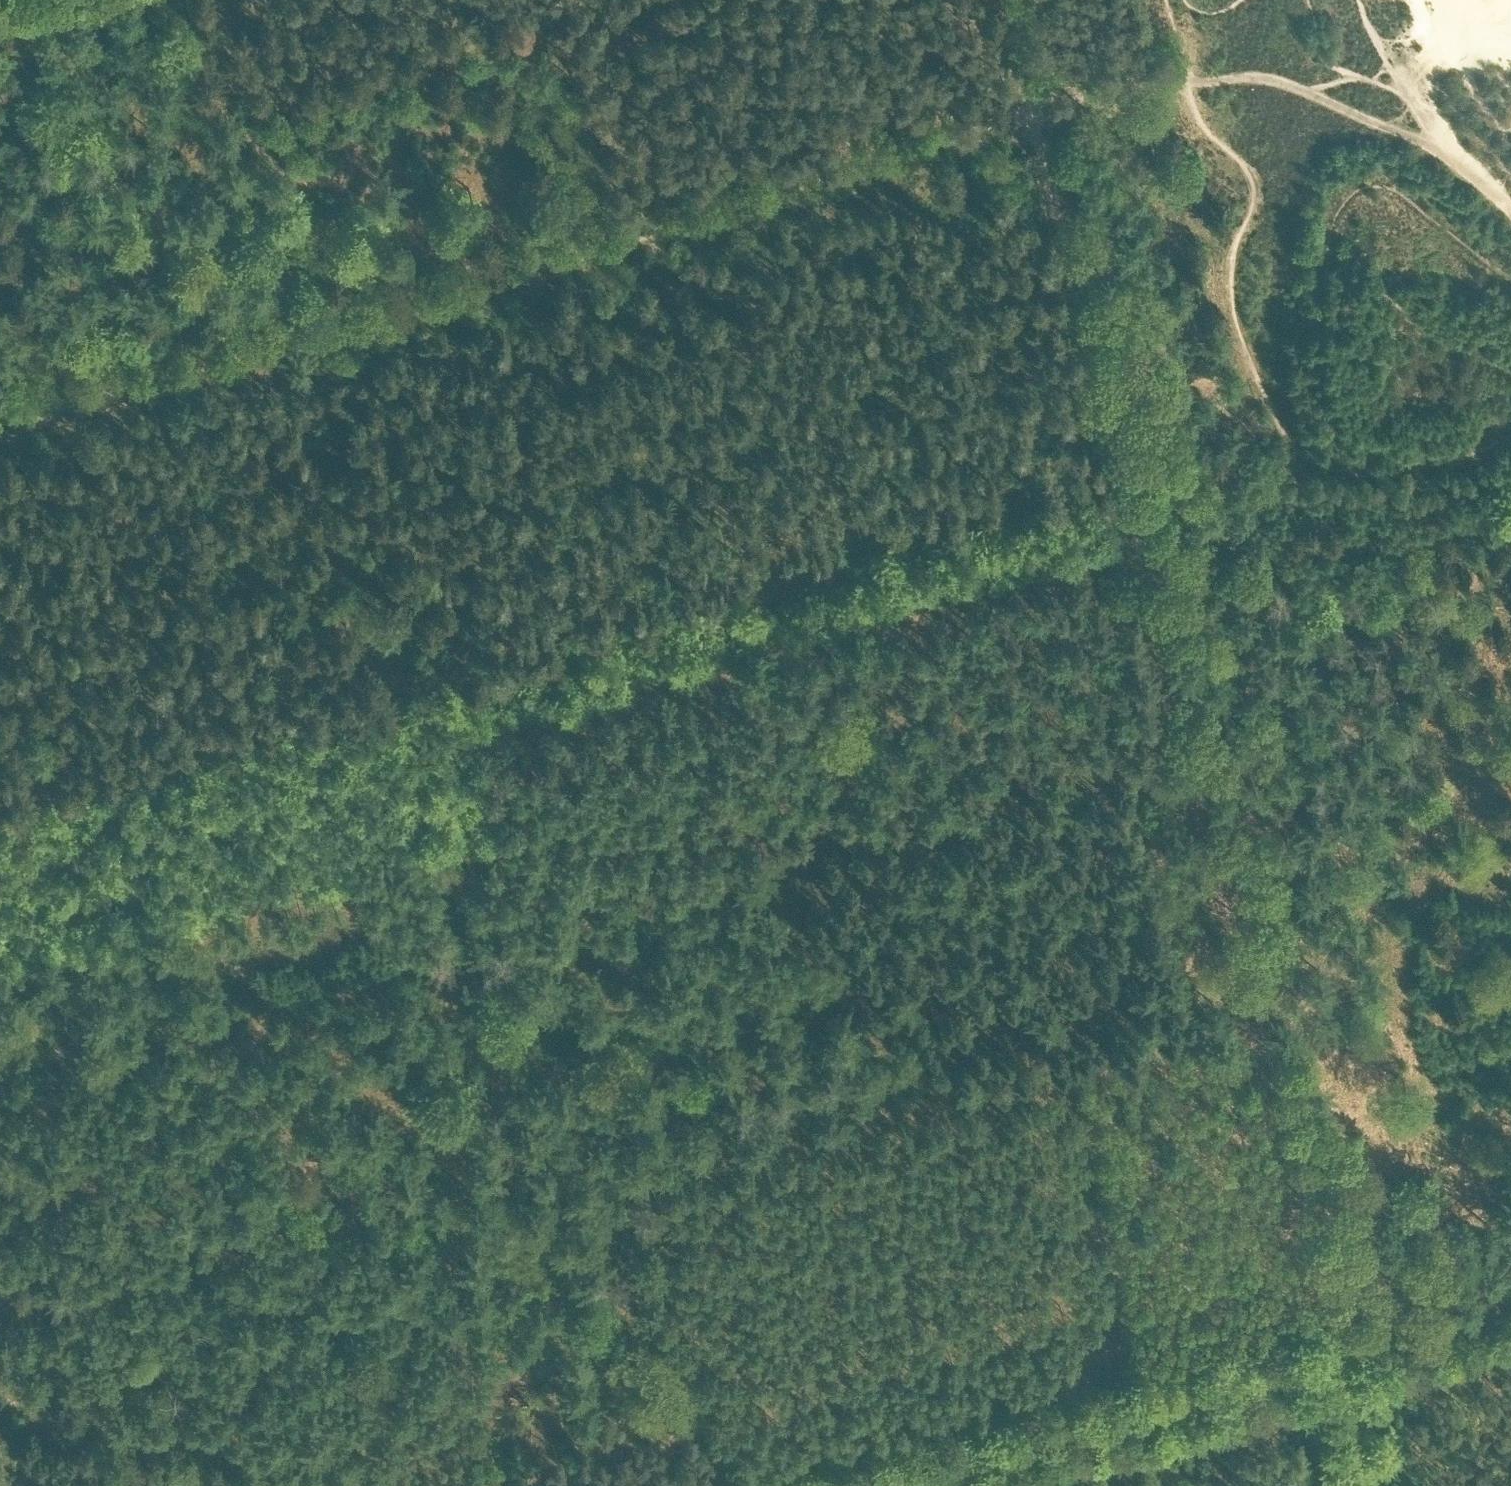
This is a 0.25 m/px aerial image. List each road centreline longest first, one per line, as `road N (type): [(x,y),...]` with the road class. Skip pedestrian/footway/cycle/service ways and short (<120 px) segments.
road 1 (track): [(1035,114),(1371,1485)]
road 2 (track): [(0,423),(1035,114)]
road 3 (track): [(1510,1304),(835,1485)]

